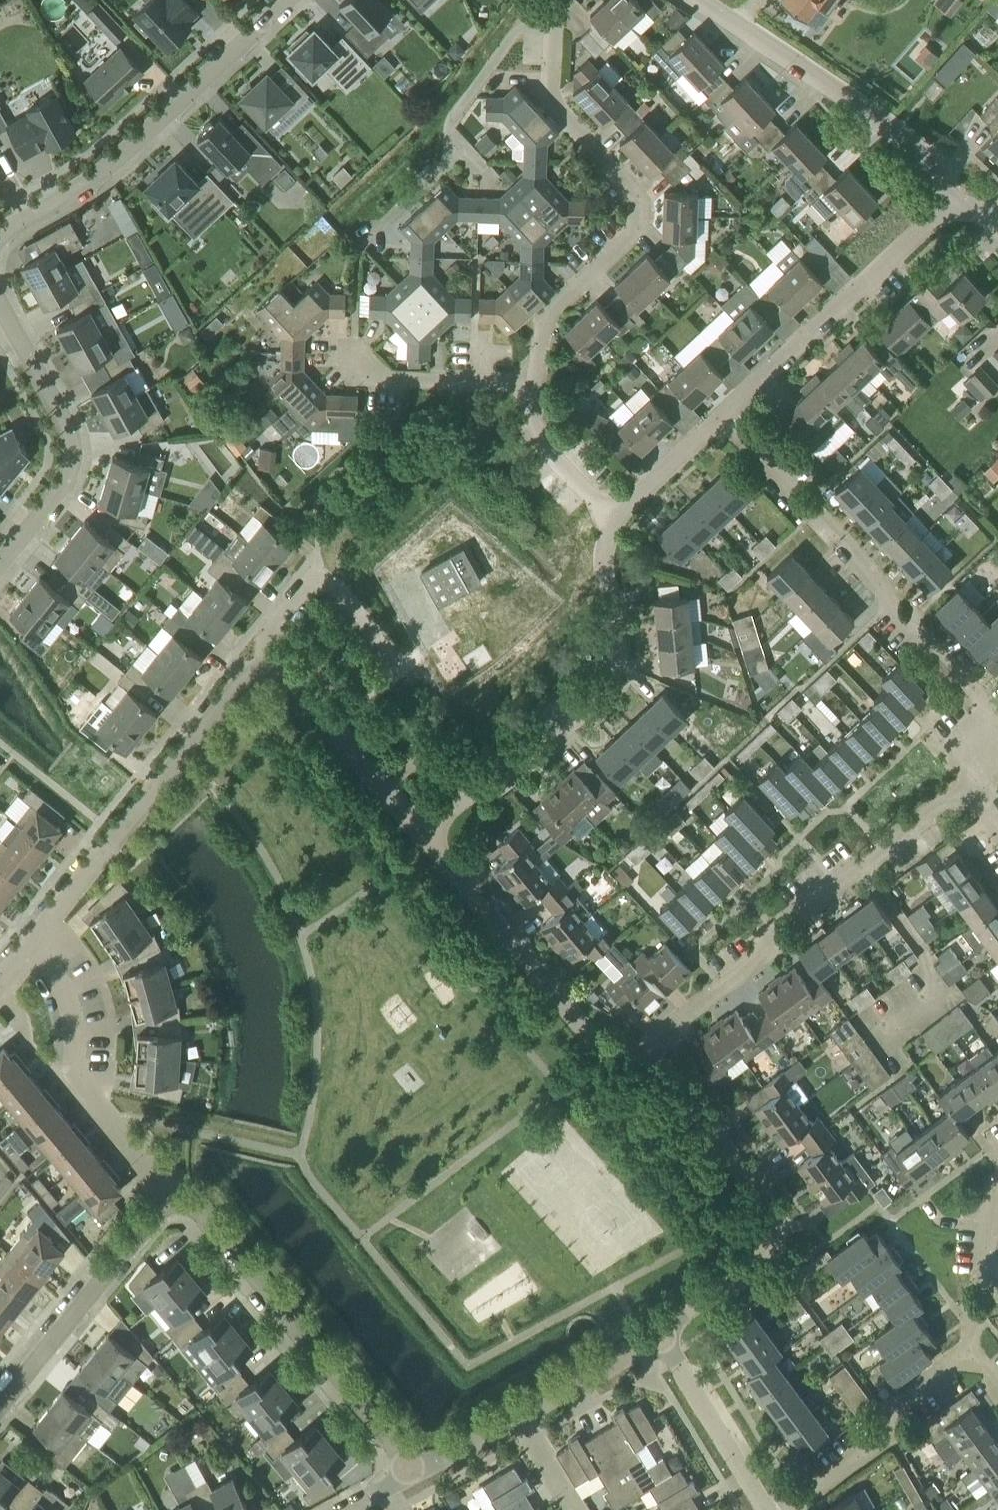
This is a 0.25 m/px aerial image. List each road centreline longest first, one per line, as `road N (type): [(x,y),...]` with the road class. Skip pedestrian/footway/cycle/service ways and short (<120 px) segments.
road 1 (residential): [(0,581),(63,502),(86,453),(86,430),(1,270),(4,239),(124,168),(293,0)]
road 2 (residential): [(980,778),(986,707),(736,410)]
road 3 (residential): [(552,375),(560,304),(636,240),(644,214),(561,97),(561,23)]
road 4 (residential): [(436,838),(542,753),(586,700),(617,624),(625,513)]
road 5 (residential): [(425,1475),(186,1191)]
road 6 (residential): [(675,1336),(776,1255),(781,1237),(677,1046)]
road 7 (residential): [(46,934),(258,650)]
road 8 (residential): [(677,1046),(618,1056),(436,838)]
road 9 (residential): [(954,198),(922,143),(705,0)]
road 10 (residential): [(561,23),(515,27),(452,114),(455,157),(360,238)]
road 11 (residential): [(186,1191),(94,1107),(88,1022),(46,934)]
road 12 (residential): [(0,1434),(186,1191)]
road 13 (residential): [(736,410),(954,198)]
road 14 (residential): [(677,1046),(777,948),(785,921),(875,859)]
road 15 (residential): [(436,838),(258,650)]
road 16 (residential): [(803,1509),(885,1442),(894,1415),(971,1352)]
road 17 (residential): [(773,1509),(675,1336)]
road 18 (residential): [(552,375),(392,371),(362,354)]
road 19 (residential): [(903,1014),(923,992),(928,952),(875,859)]
road 20 (residential): [(675,1336),(519,1417)]
road 21 (residential): [(971,1352),(997,1182)]
road 22 (residential): [(625,513),(563,455),(552,375)]
road 23 (residential): [(625,513),(641,508),(736,410)]
road 24 (residential): [(875,859),(980,778)]

